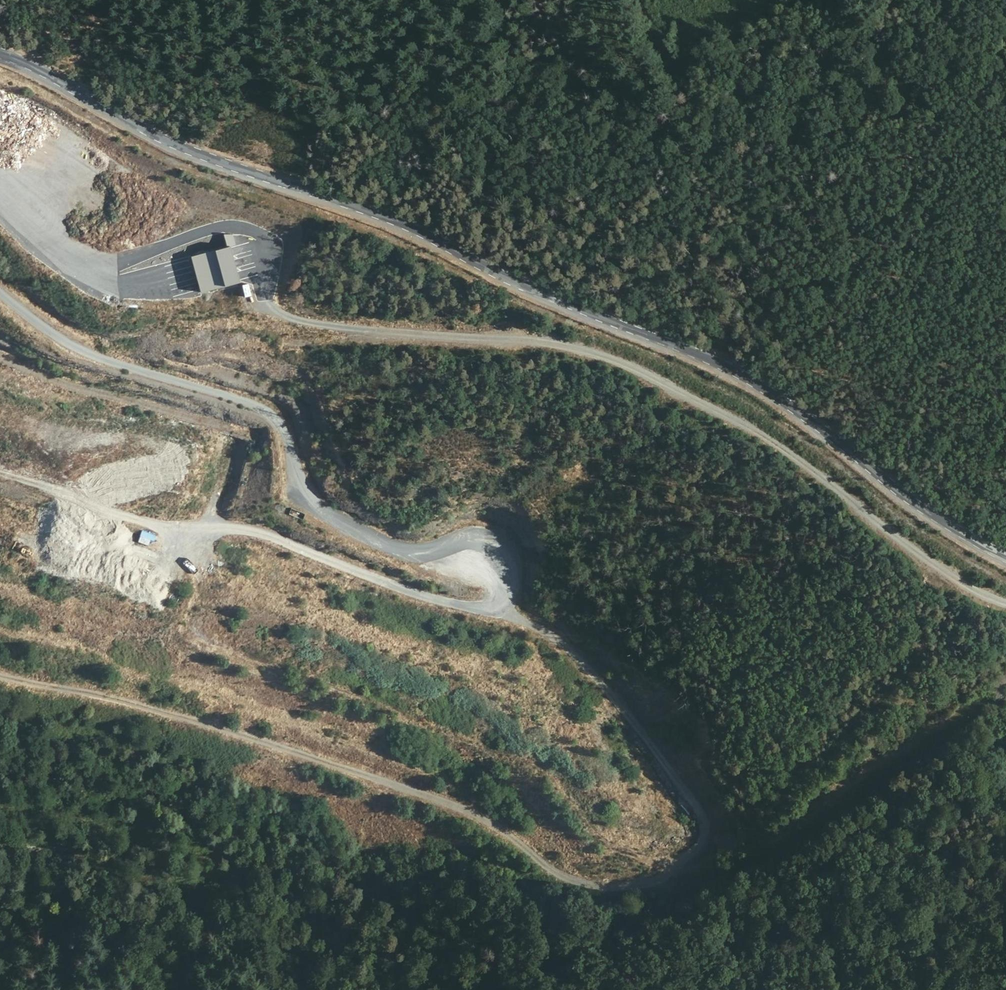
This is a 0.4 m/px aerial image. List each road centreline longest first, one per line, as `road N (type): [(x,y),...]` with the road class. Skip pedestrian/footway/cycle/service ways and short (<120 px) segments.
road 1 (residential): [(1005,556),(731,370),(434,238),(183,149),(0,54)]
road 2 (track): [(543,627),(627,708),(697,804),(709,836),(672,870),(633,884),(580,881),(545,866),(498,824),(270,743),(0,673)]
road 3 (track): [(269,303),(281,319),(351,337),(530,339),(604,356),(755,431),(955,581),(1005,600)]
road 4 (track): [(230,528),(380,581),(502,612)]

